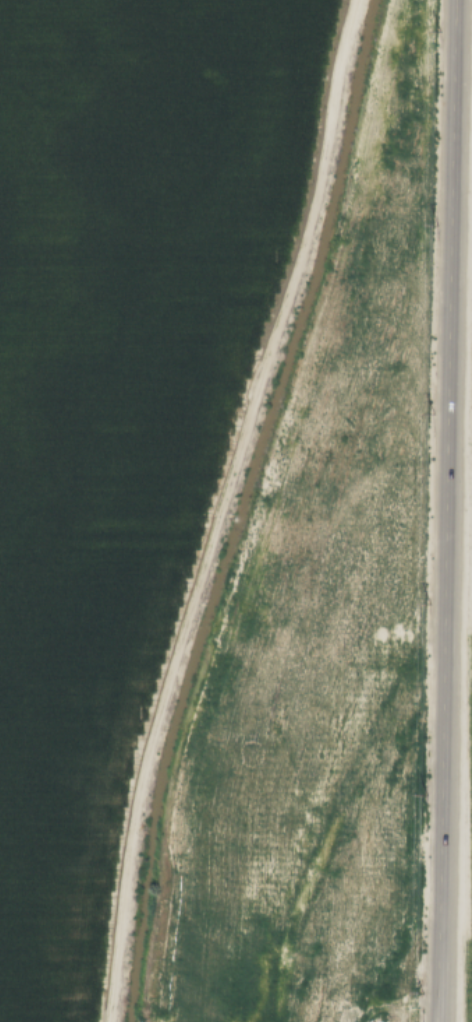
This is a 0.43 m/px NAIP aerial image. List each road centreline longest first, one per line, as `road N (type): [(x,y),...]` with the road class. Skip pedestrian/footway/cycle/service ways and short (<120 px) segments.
road 1 (track): [(349,0),(275,357),(142,759),(108,1021)]
road 2 (tertiary): [(437,1021),(455,0)]
road 3 (track): [(213,543),(0,537)]

